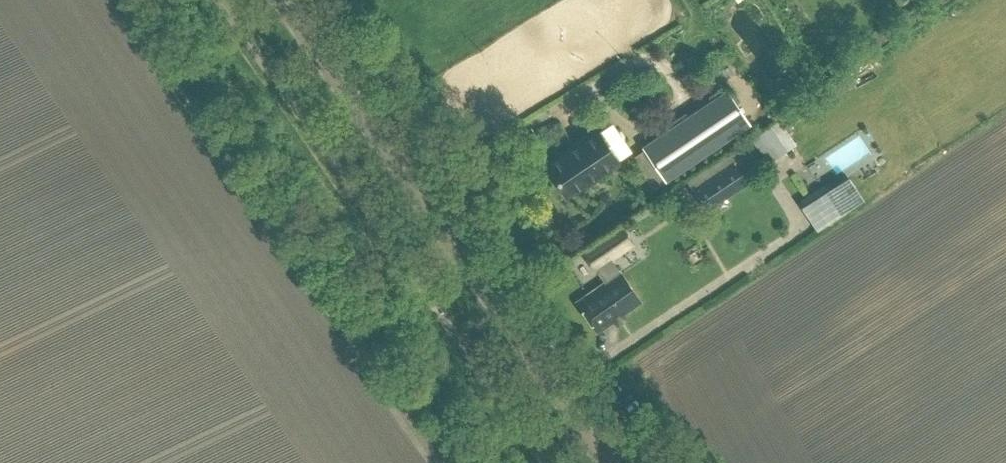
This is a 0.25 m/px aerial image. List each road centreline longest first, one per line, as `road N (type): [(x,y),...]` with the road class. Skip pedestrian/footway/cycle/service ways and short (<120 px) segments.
road 1 (tertiary): [(608,462),(284,0)]
road 2 (track): [(112,0),(429,462)]

